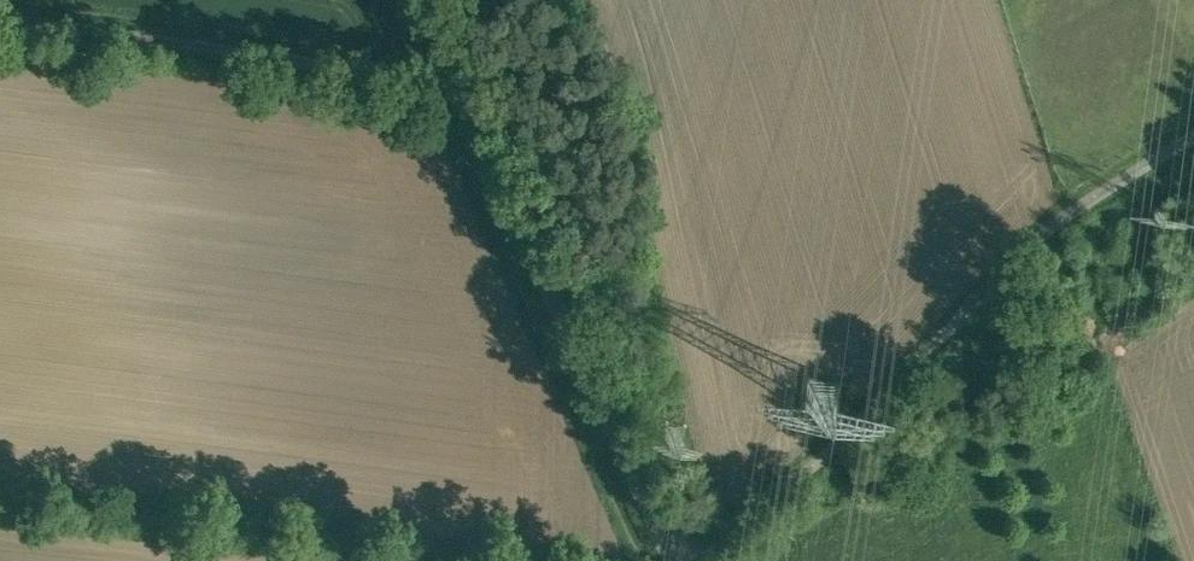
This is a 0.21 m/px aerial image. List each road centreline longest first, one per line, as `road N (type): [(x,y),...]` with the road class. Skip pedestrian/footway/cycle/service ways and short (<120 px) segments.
road 1 (unclassified): [(732,560),(1053,230),(1193,133)]
road 2 (unclassified): [(676,560),(424,0)]

